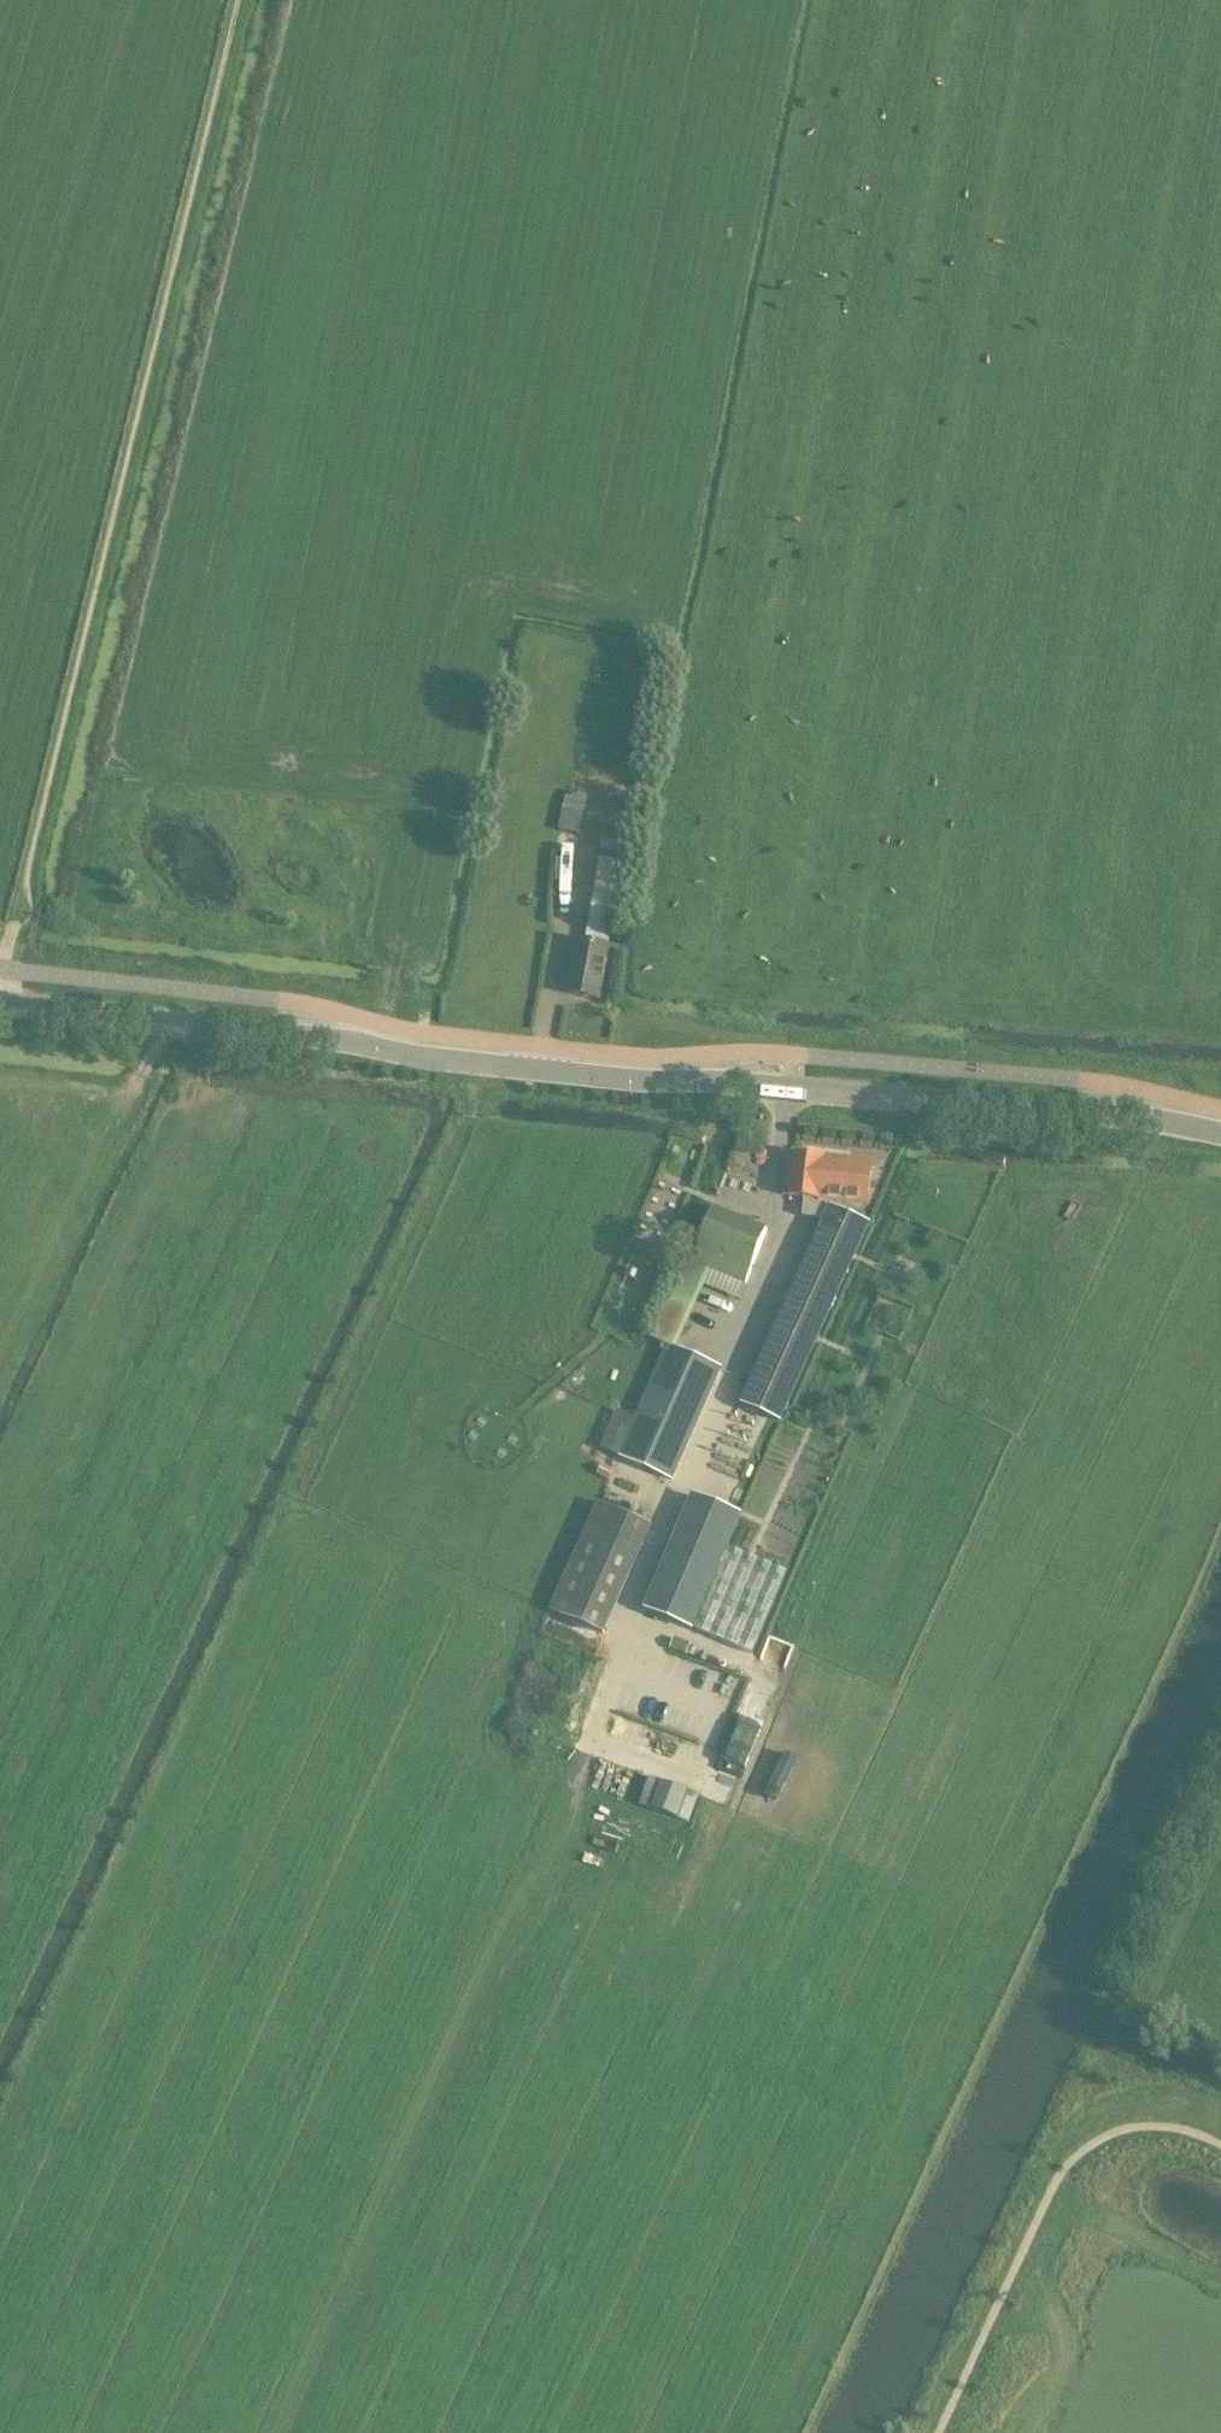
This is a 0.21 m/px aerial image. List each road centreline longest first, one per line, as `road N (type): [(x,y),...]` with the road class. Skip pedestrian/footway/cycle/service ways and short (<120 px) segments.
road 1 (unclassified): [(1220,1133),(1106,1115),(599,1076),(0,1002)]

